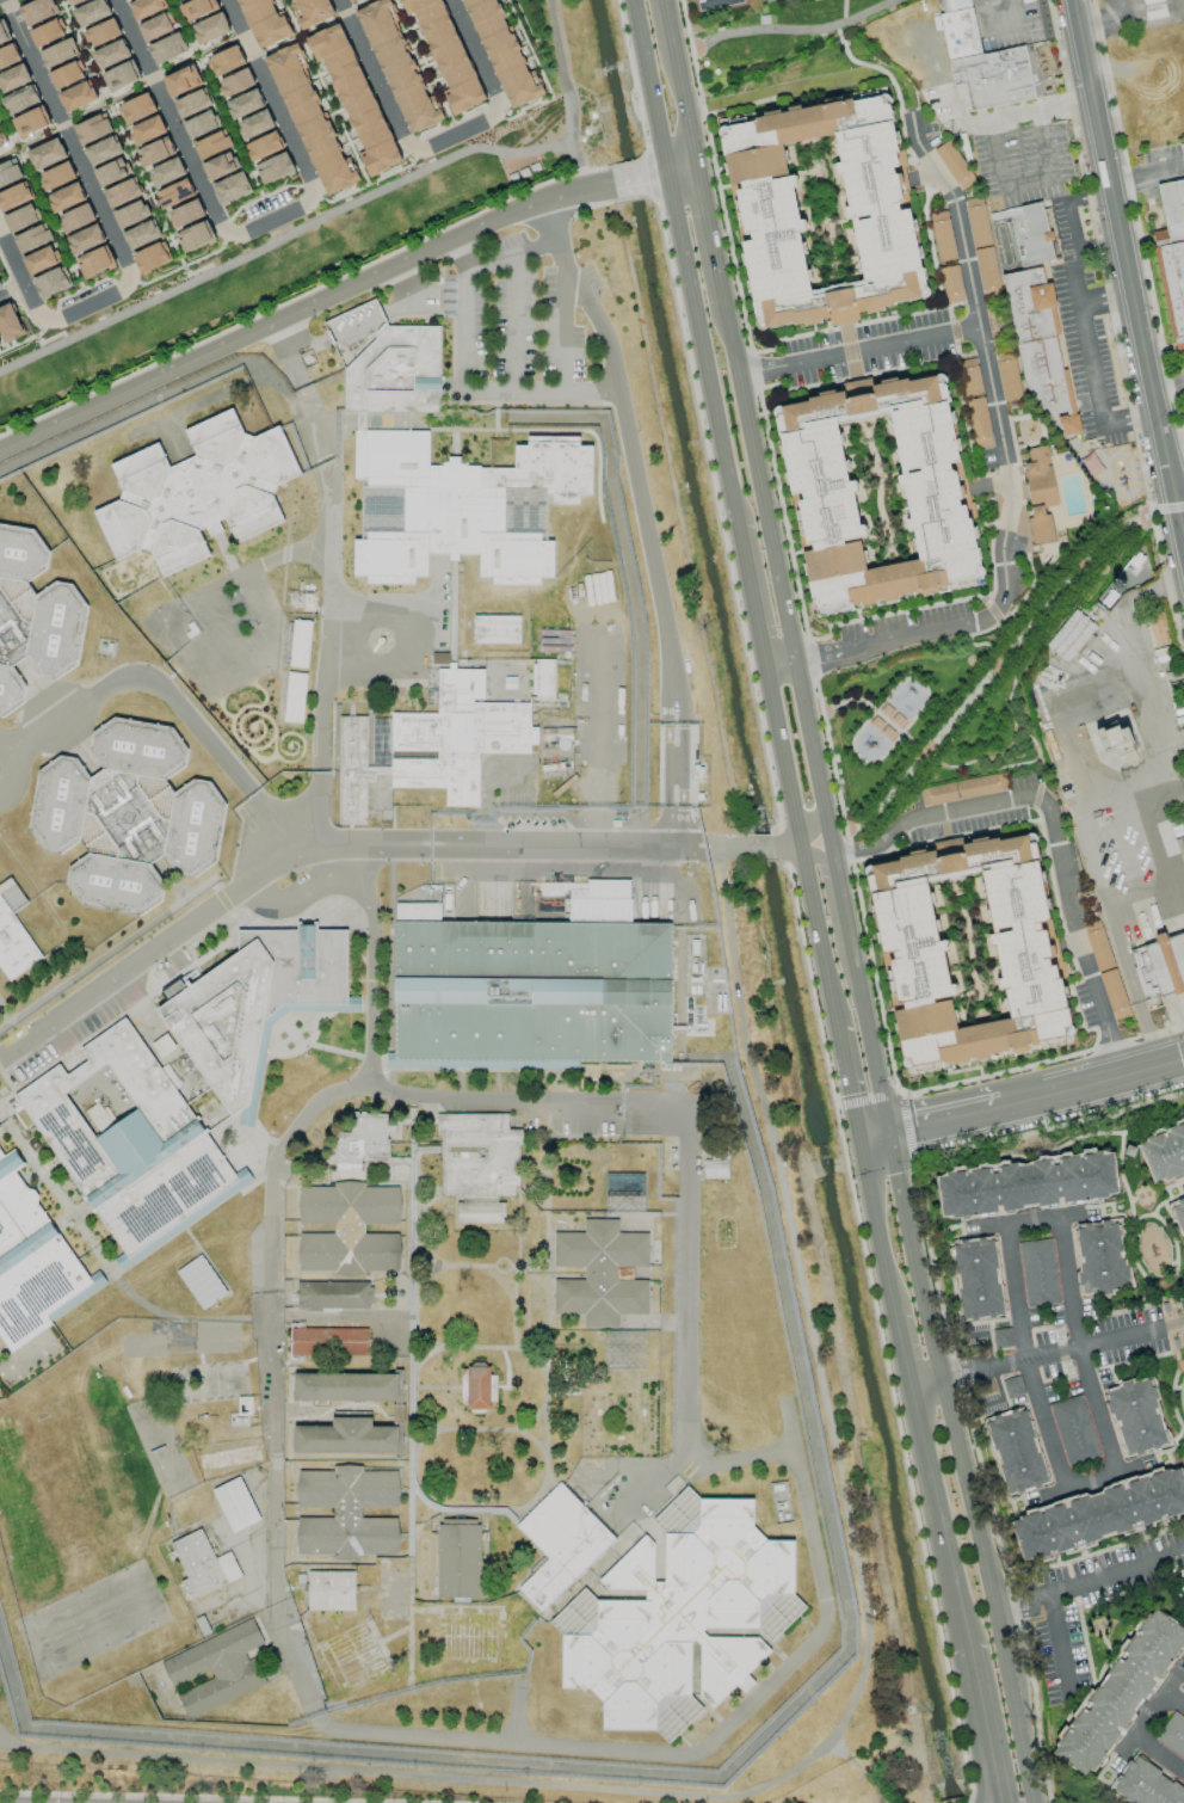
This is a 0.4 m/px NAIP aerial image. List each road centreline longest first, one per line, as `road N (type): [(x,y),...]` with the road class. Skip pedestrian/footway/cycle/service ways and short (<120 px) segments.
road 1 (primary): [(1035,1802),(849,943)]
road 2 (residential): [(705,847),(331,845),(292,854),(6,1053)]
road 3 (residential): [(612,184),(565,193),(0,449)]
road 4 (residential): [(227,0),(316,203),(229,244),(117,0)]
road 5 (secondary): [(1073,0),(1183,530)]
road 6 (residential): [(0,234),(44,328),(132,285),(9,0)]
road 7 (residential): [(449,0),(501,112),(413,155),(342,0)]
road 8 (primary): [(793,661),(720,303)]
road 9 (primary): [(668,172),(740,524)]
road 10 (tertiary): [(1183,1062),(862,1142)]
road 11 (primary): [(913,1387),(963,1641)]
road 12 (primary): [(803,845),(839,1026)]
road 13 (primary): [(769,666),(803,845)]
road 14 (primary): [(634,0),(668,172)]
road 15 (primary): [(862,1142),(895,1312)]
road 16 (primary): [(963,1641),(996,1802)]
road 17 (primary): [(822,805),(793,661)]
road 18 (primary): [(740,524),(769,666)]
road 19 (primary): [(720,303),(696,168)]
road 20 (primary): [(696,168),(670,45)]

